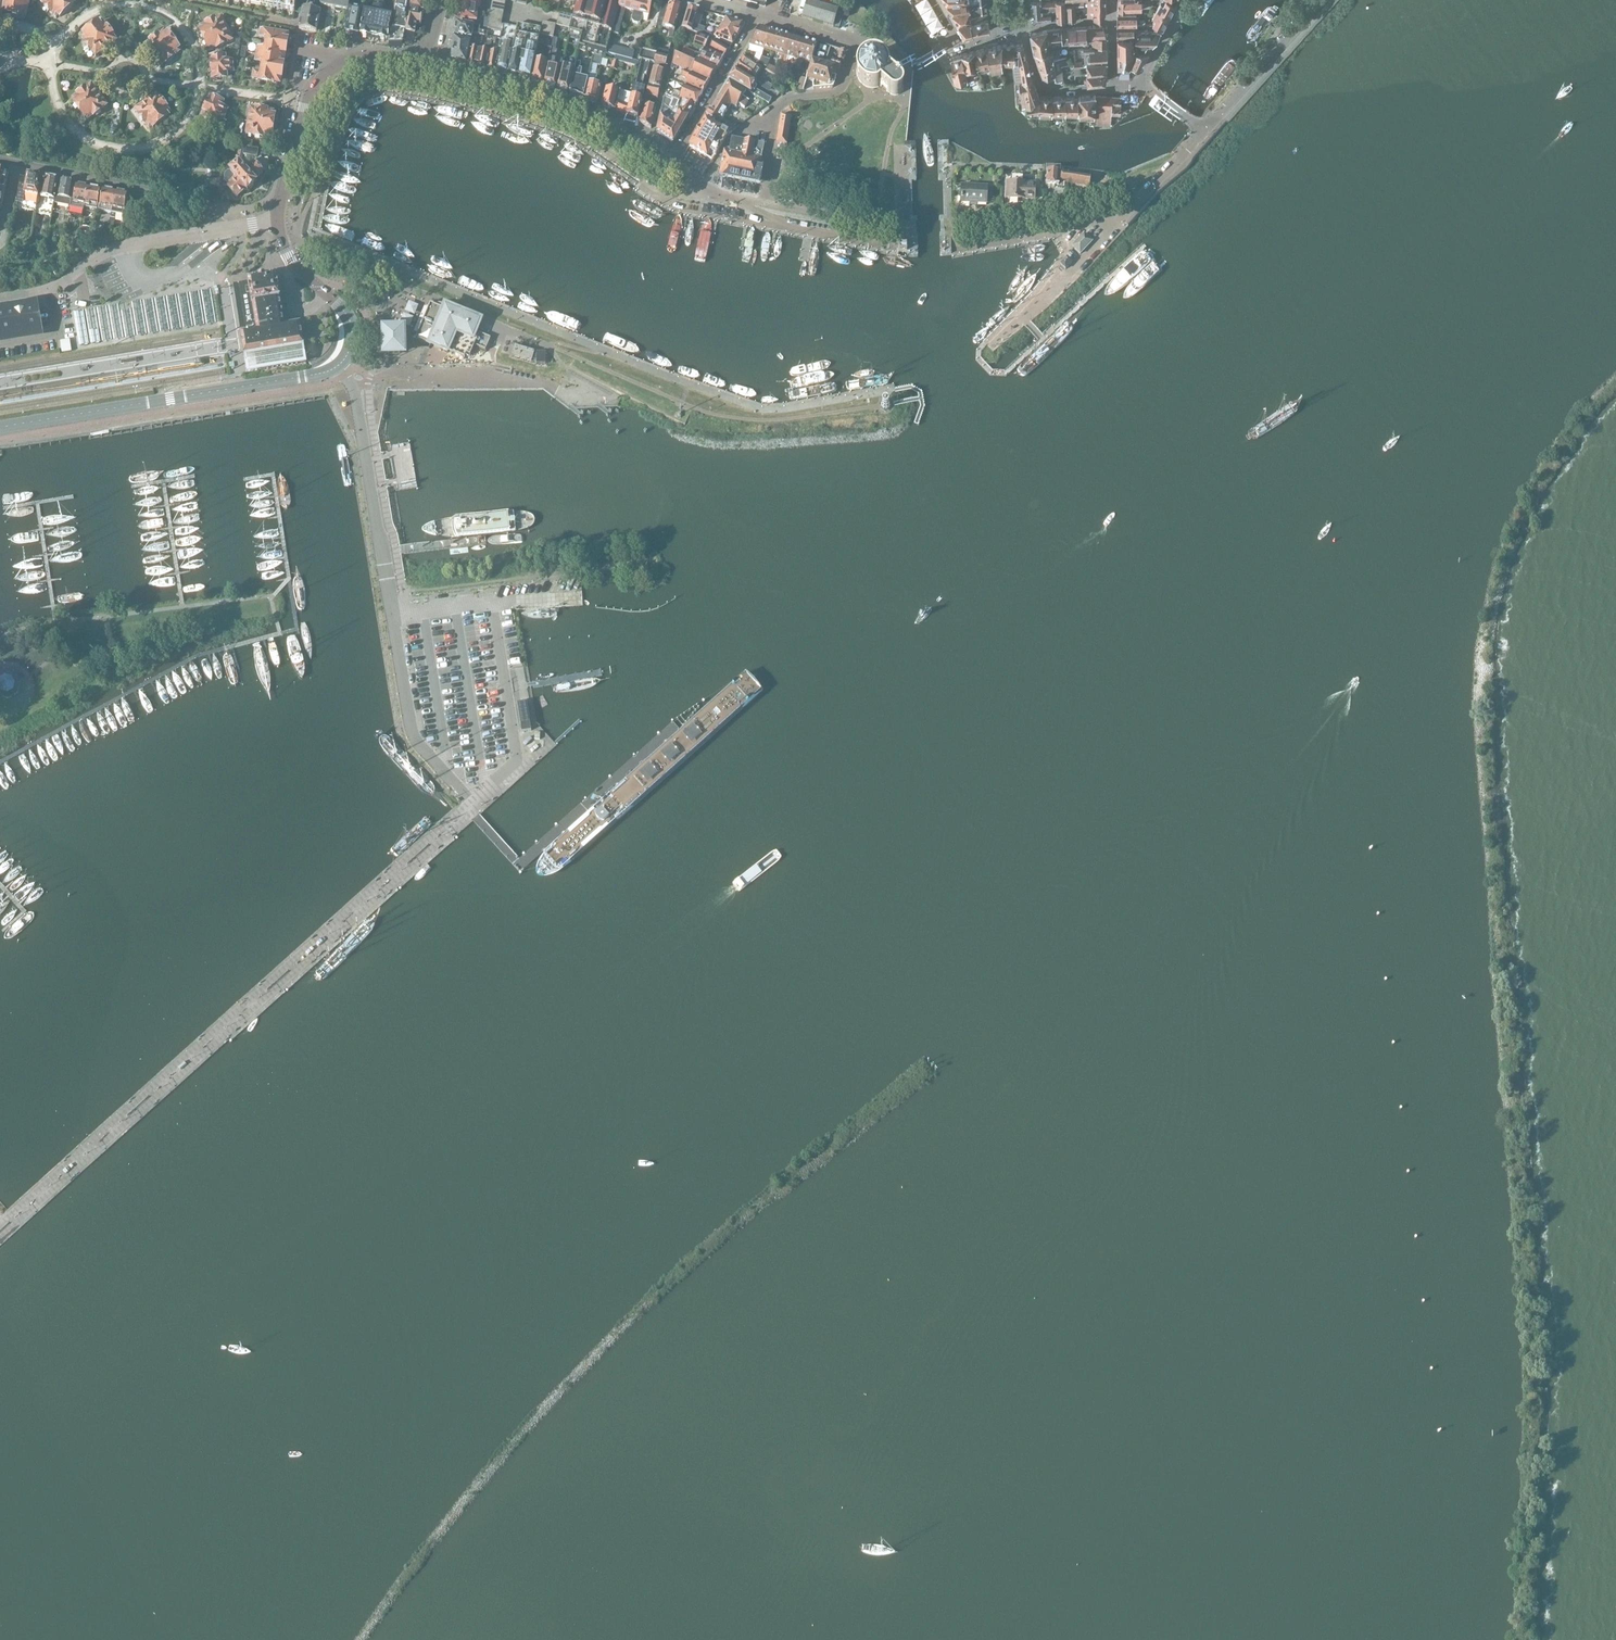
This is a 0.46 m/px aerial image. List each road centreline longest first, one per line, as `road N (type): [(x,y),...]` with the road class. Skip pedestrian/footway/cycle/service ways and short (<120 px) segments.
road 1 (unclassified): [(393,619),(413,732),(472,804),(516,758),(492,604)]
road 2 (tertiary): [(0,428),(337,366)]
road 3 (residential): [(995,345),(1205,130)]
road 4 (unclassified): [(337,366),(352,389),(393,619)]
road 5 (residential): [(645,146),(582,107),(423,53)]
road 6 (residential): [(200,86),(190,116),(163,143),(126,152),(89,142),(62,115),(55,65)]
road 7 (residential): [(217,232),(203,202),(18,163)]
road 8 (residential): [(765,201),(777,108),(789,98),(840,89),(855,44)]
road 9 (residential): [(1205,130),(1325,0)]
road 10 (tertiary): [(337,366),(350,347),(350,320),(289,257),(278,224)]
road 11 (residential): [(669,161),(759,14)]
road 12 (residential): [(645,146),(685,0)]
road 13 (tertiary): [(305,108),(315,86),(344,62),(423,53)]

